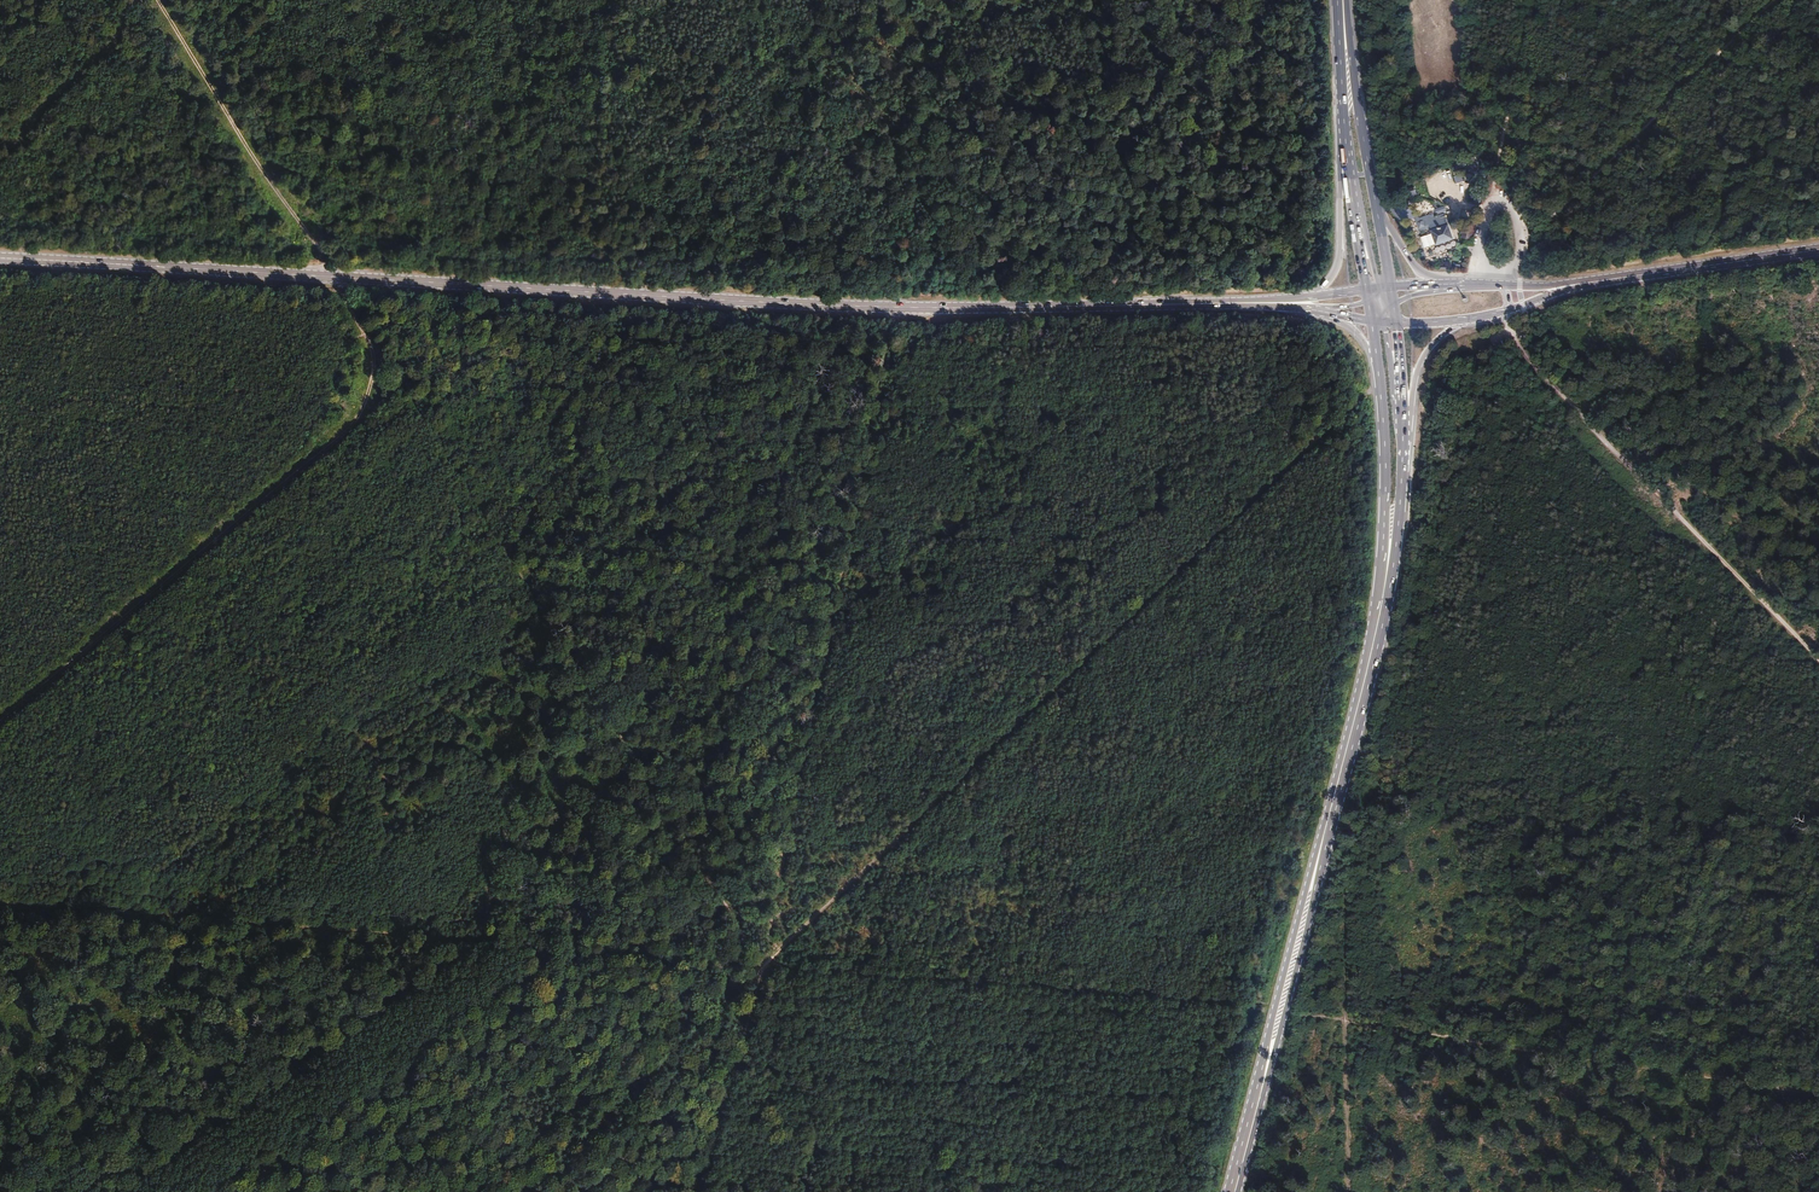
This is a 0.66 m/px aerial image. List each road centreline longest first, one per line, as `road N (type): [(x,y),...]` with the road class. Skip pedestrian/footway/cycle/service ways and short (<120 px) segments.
road 1 (primary): [(0,259),(900,308),(1169,304)]
road 2 (track): [(160,0),(757,974)]
road 3 (track): [(1379,381),(757,974)]
road 4 (track): [(0,909),(757,974)]
road 5 (track): [(0,728),(503,308)]
road 6 (primary): [(1232,1191),(1380,624)]
road 7 (track): [(1291,1015),(1818,1097)]
road 8 (track): [(757,974),(768,967),(1268,1012)]
road 9 (track): [(864,871),(1067,1191)]
road 10 (track): [(1775,0),(1522,243)]
road 11 (track): [(1092,0),(1313,184)]
road 12 (primary): [(1378,374),(1386,475),(1380,624)]
road 13 (track): [(757,974),(857,1191)]
road 14 (primary): [(1377,209),(1344,0)]
road 15 (primary): [(1345,125),(1339,264),(1326,284),(1298,299)]
road 16 (primary): [(1633,276),(1818,249)]
road 17 (primary): [(1466,320),(1633,276)]
road 18 (primary): [(1380,624),(1404,456)]
road 19 (primary): [(1345,125),(1378,287)]
road 20 (primary): [(1345,125),(1366,288)]
road 21 (primary): [(1404,456),(1420,365),(1466,320)]
road 22 (primary): [(1633,276),(1481,284)]
road 23 (track): [(1394,160),(1512,90)]
road 24 (primary): [(1481,284),(1419,269),(1377,209)]
road 25 (primary): [(1404,456),(1384,323)]
road 26 (primary): [(1404,456),(1397,324)]
road 27 (primary): [(1298,299),(1169,304)]
road 28 (primary): [(1342,0),(1345,125)]
road 29 (primary): [(1169,304),(1293,308)]

